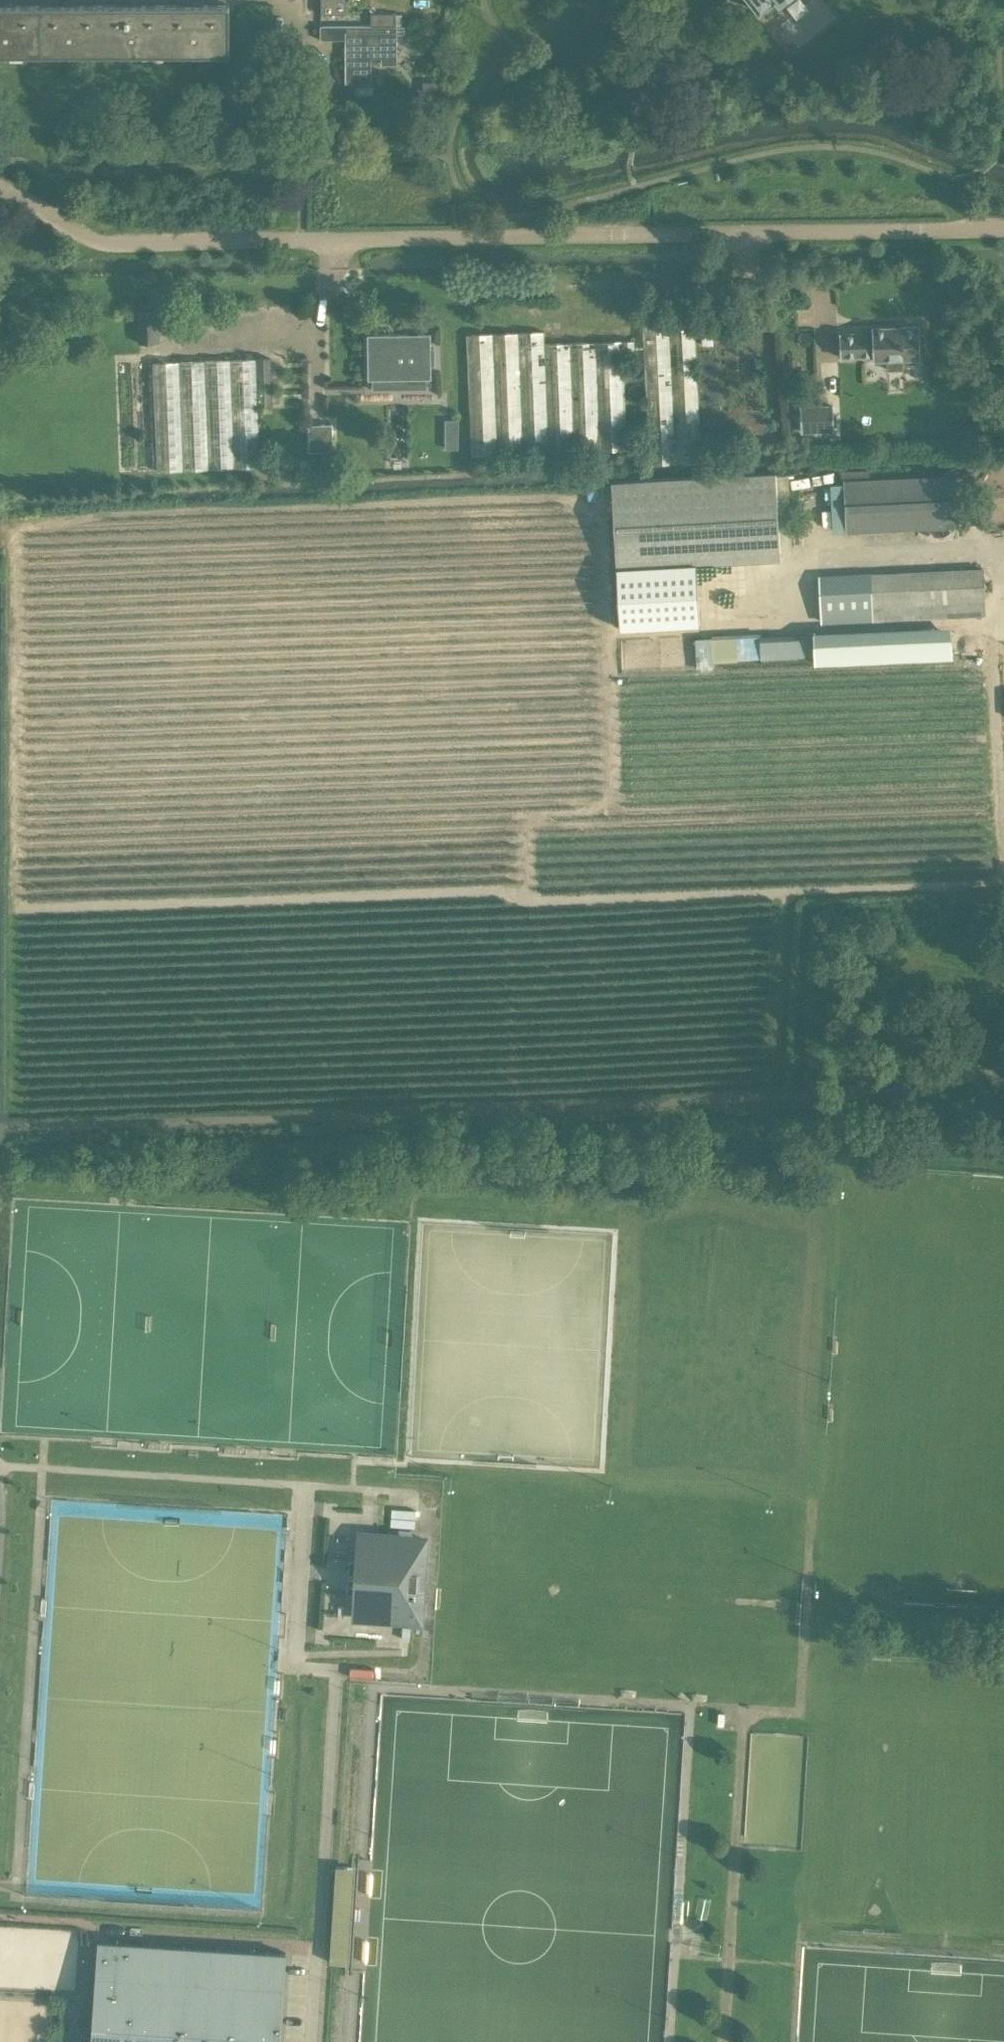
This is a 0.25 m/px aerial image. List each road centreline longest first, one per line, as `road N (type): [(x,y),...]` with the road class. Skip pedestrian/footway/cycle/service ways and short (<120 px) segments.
road 1 (unclassified): [(1003,226),(108,243),(0,187)]

